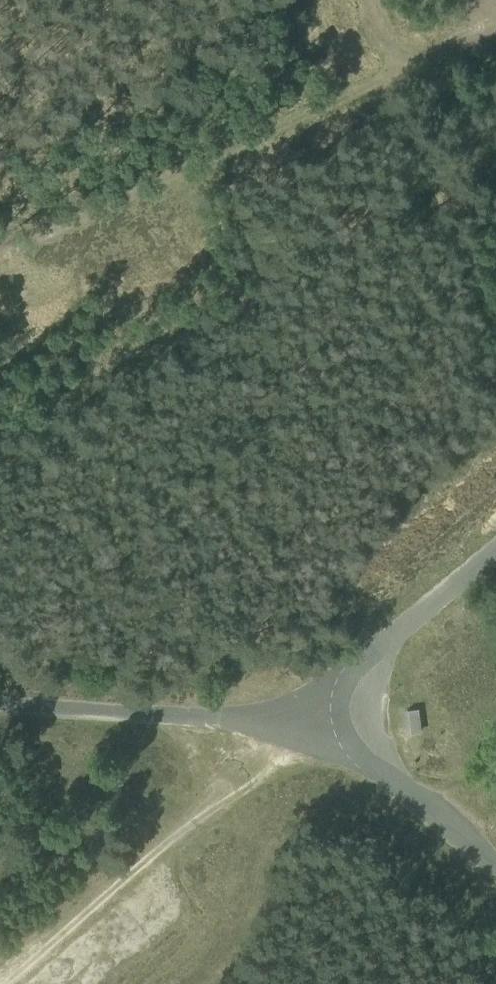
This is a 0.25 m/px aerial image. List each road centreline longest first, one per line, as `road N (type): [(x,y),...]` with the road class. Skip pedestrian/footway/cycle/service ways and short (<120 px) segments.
road 1 (track): [(0,261),(495,33)]
road 2 (track): [(8,983),(275,757),(345,724)]
road 3 (track): [(345,724),(0,709)]
road 4 (track): [(345,724),(345,695),(362,669),(495,552)]
road 5 (track): [(345,724),(375,766),(495,866)]

